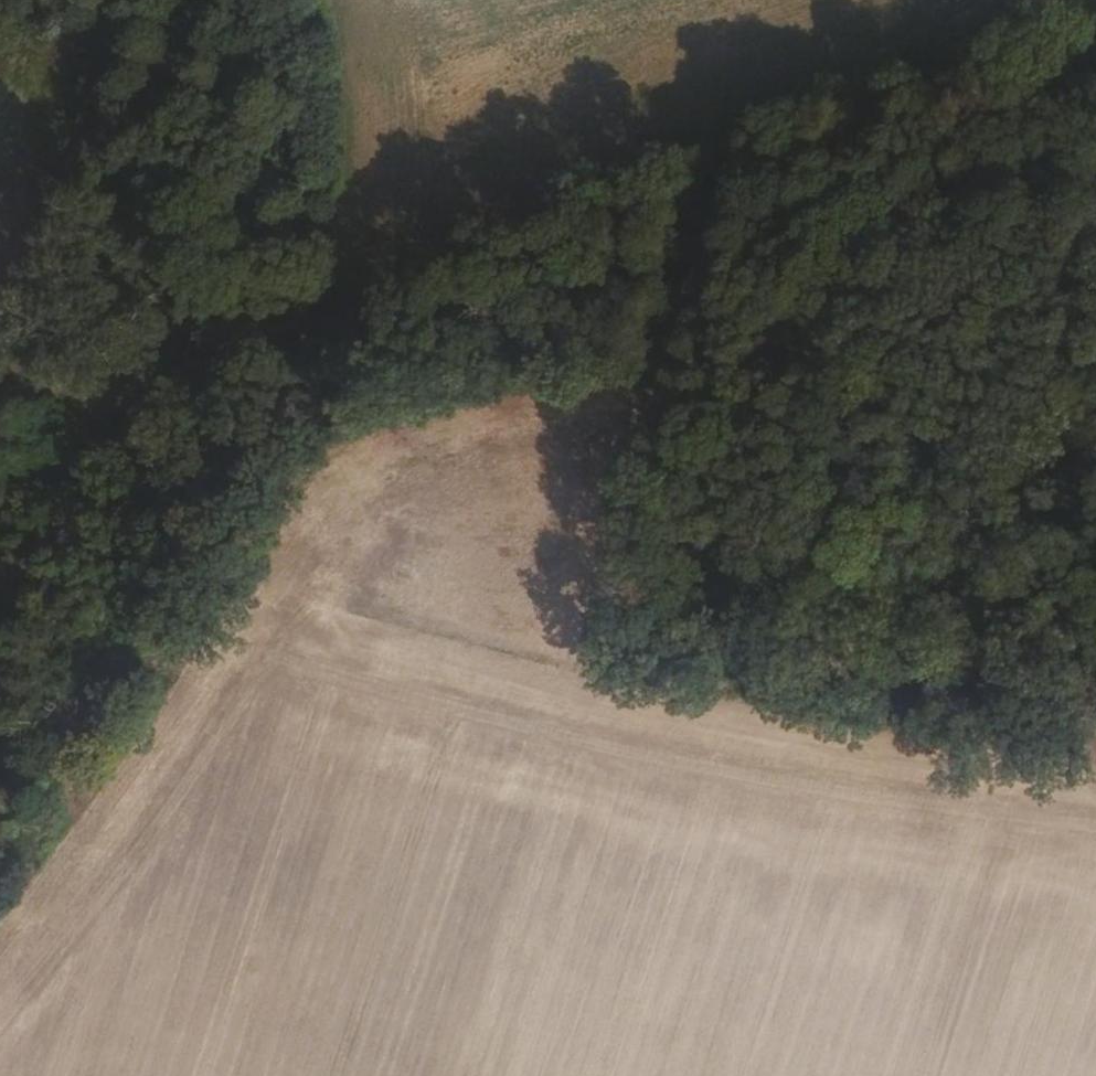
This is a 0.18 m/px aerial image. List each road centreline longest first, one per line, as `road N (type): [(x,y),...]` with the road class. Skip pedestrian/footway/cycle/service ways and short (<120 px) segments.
road 1 (track): [(227,0),(107,311),(100,419),(402,312),(652,137),(1095,49)]

